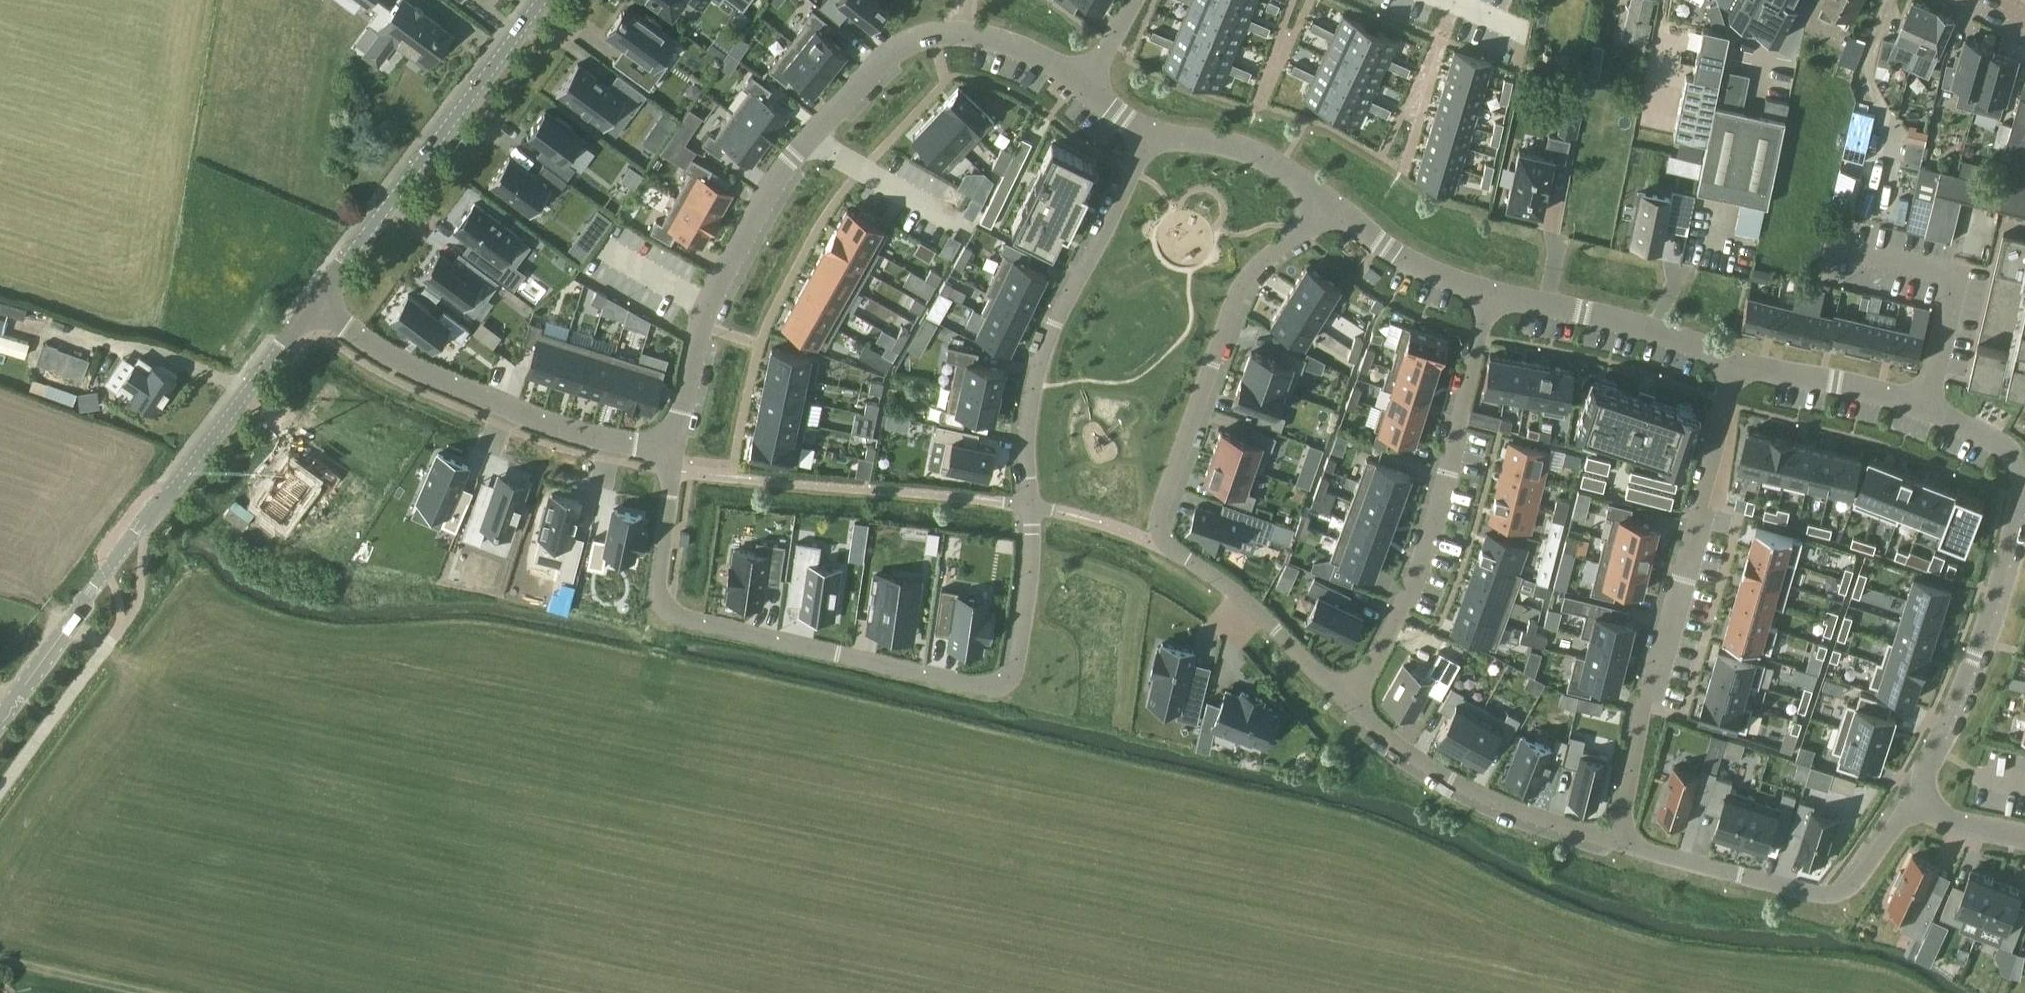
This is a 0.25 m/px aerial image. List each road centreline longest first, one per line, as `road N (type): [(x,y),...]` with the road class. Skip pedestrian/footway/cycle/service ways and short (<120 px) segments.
road 1 (residential): [(674,468),(657,579),(664,604),(727,630),(1003,681),(1018,656),(1034,538),(1026,437),(1035,377),(1056,314),(1150,130)]
road 2 (residential): [(1320,201),(1245,280),(1159,522),(1164,541),(1277,628),(1343,698)]
road 3 (residential): [(962,31),(910,40),(888,57),(758,206),(696,345),(674,468)]
road 4 (tertiary): [(0,718),(315,304)]
road 5 (residential): [(1729,364),(1711,486),(1641,724),(1617,842)]
road 6 (residential): [(1488,298),(1445,497),(1387,641),(1343,698)]
road 7 (residential): [(315,304),(407,364),(550,424),(640,445),(674,468)]
road 8 (tertiary): [(315,304),(539,0)]
road 9 (residential): [(1617,842),(1830,895),(1847,888),(1920,801)]
road 10 (residential): [(2019,468),(2015,543),(1920,801)]
road 11 (residential): [(2019,468),(2011,452),(1956,417),(1835,382),(1729,364)]
road 12 (residential): [(1343,698),(1454,780),(1617,842)]
road 13 (residential): [(1729,364),(1697,345),(1583,311),(1488,298)]
road 14 (residential): [(1488,298),(1412,266),(1320,201)]
road 15 (residential): [(1320,201),(1240,152),(1150,130)]
road 16 (residential): [(1088,82),(962,31)]
road 17 (track): [(129,992),(0,960)]

